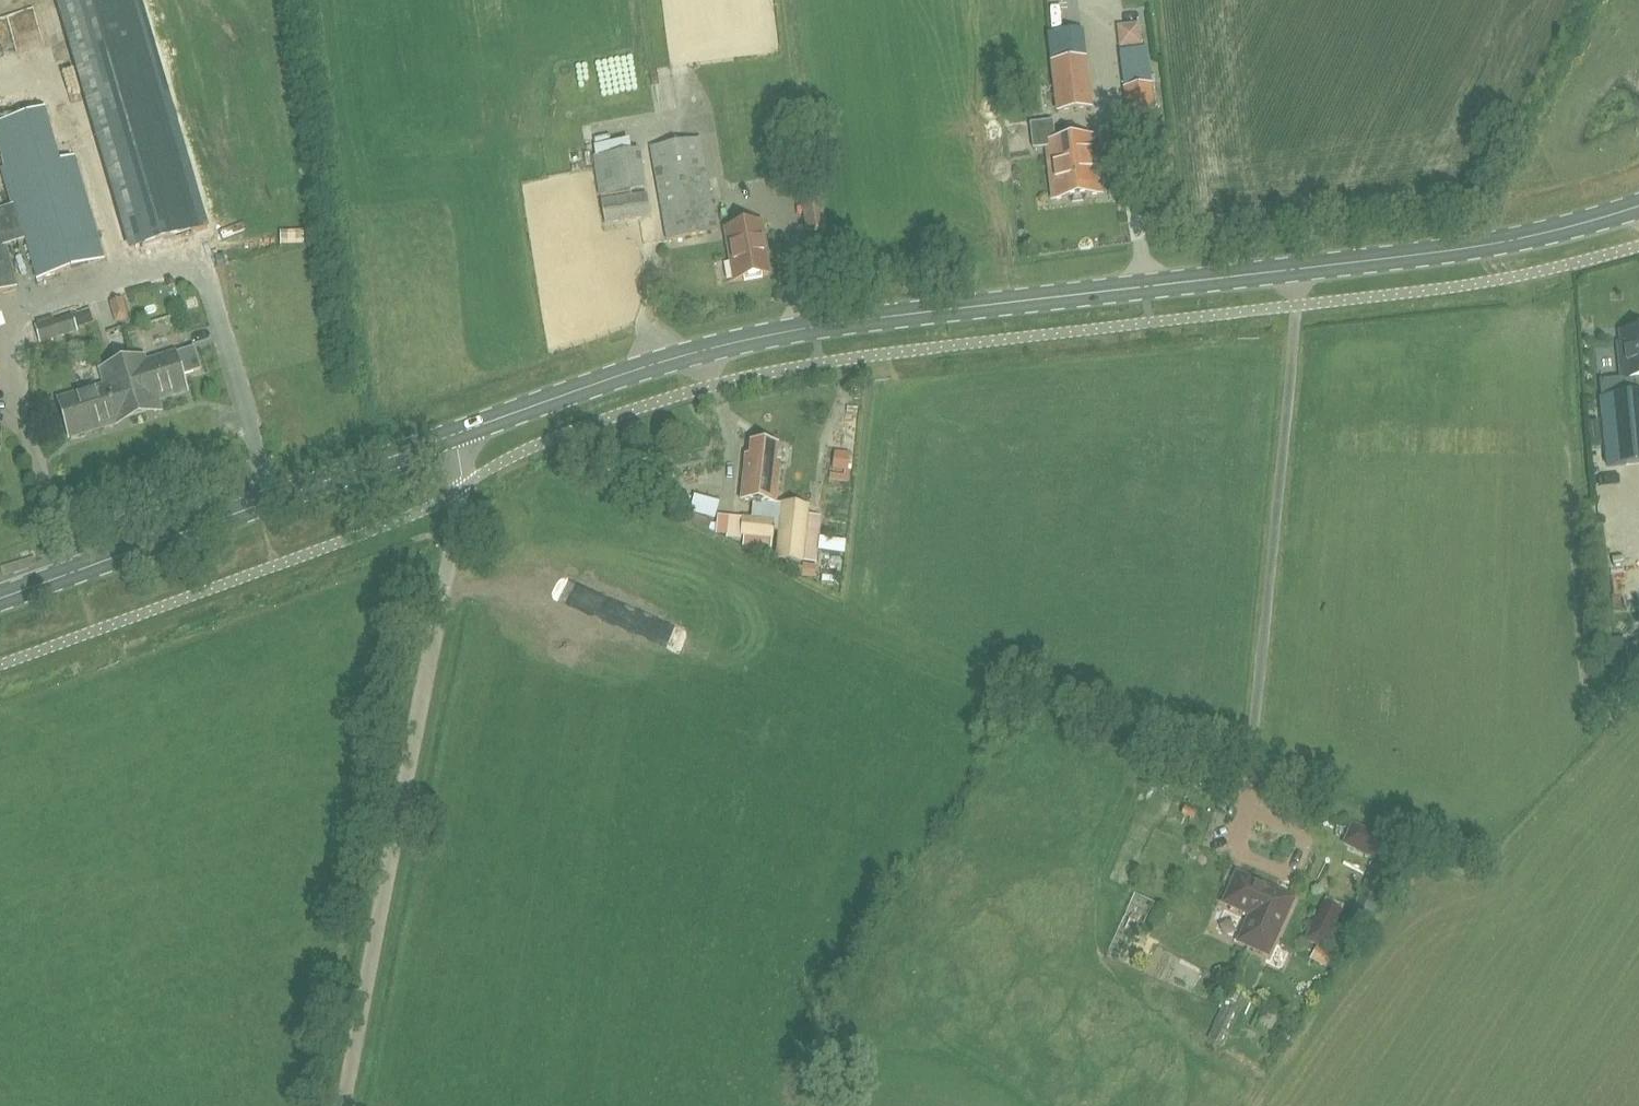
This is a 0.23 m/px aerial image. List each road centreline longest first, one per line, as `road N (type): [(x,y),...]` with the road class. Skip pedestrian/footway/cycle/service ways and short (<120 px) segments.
road 1 (secondary): [(473,426),(582,383),(773,333),(1300,272)]
road 2 (unclassified): [(351,1105),(473,426)]
road 3 (unclassified): [(1246,793),(1300,272)]
road 4 (secondary): [(0,595),(473,426)]
road 5 (secondary): [(1300,272),(1451,254),(1638,208)]

